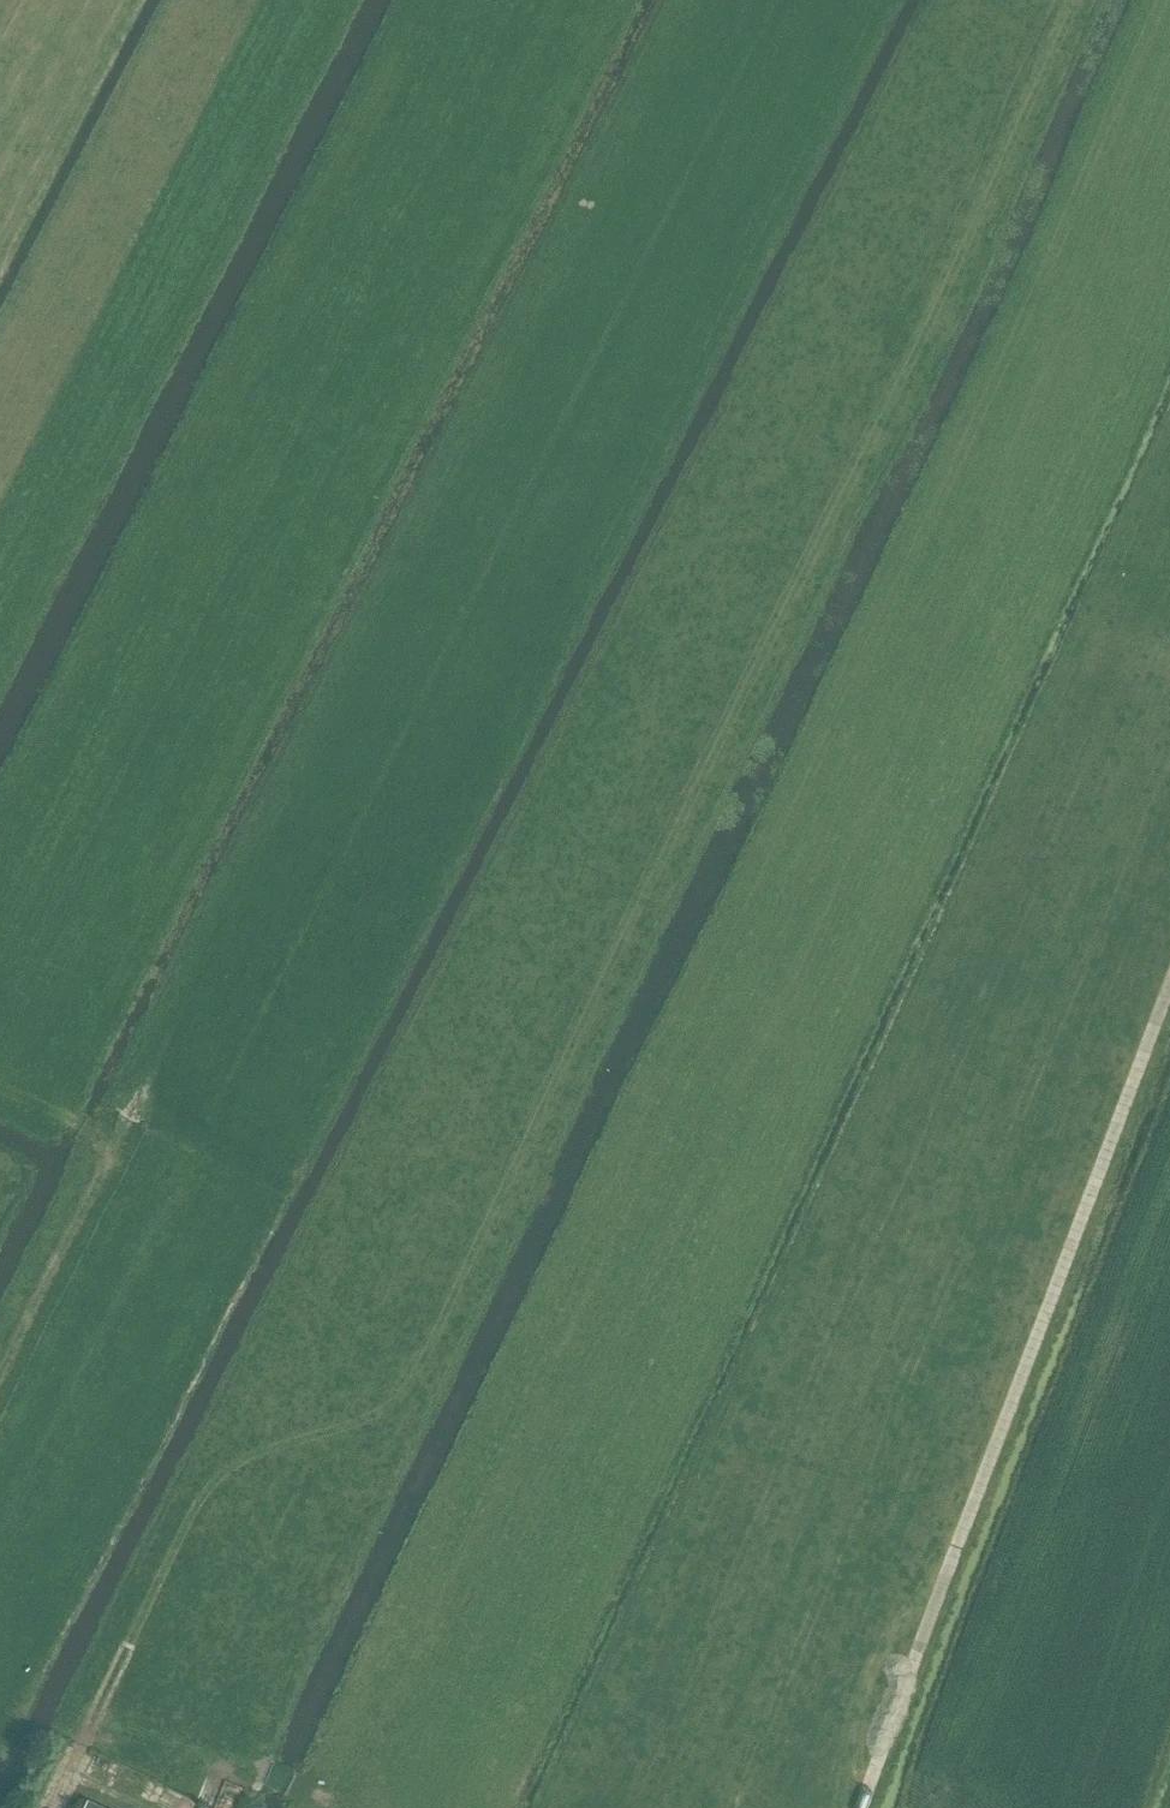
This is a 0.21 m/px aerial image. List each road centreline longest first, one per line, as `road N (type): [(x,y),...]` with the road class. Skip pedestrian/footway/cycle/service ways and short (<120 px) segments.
road 1 (track): [(863,1807),(1169,976)]
road 2 (track): [(0,1076),(122,1144),(289,804)]
road 3 (track): [(0,1389),(122,1144)]

